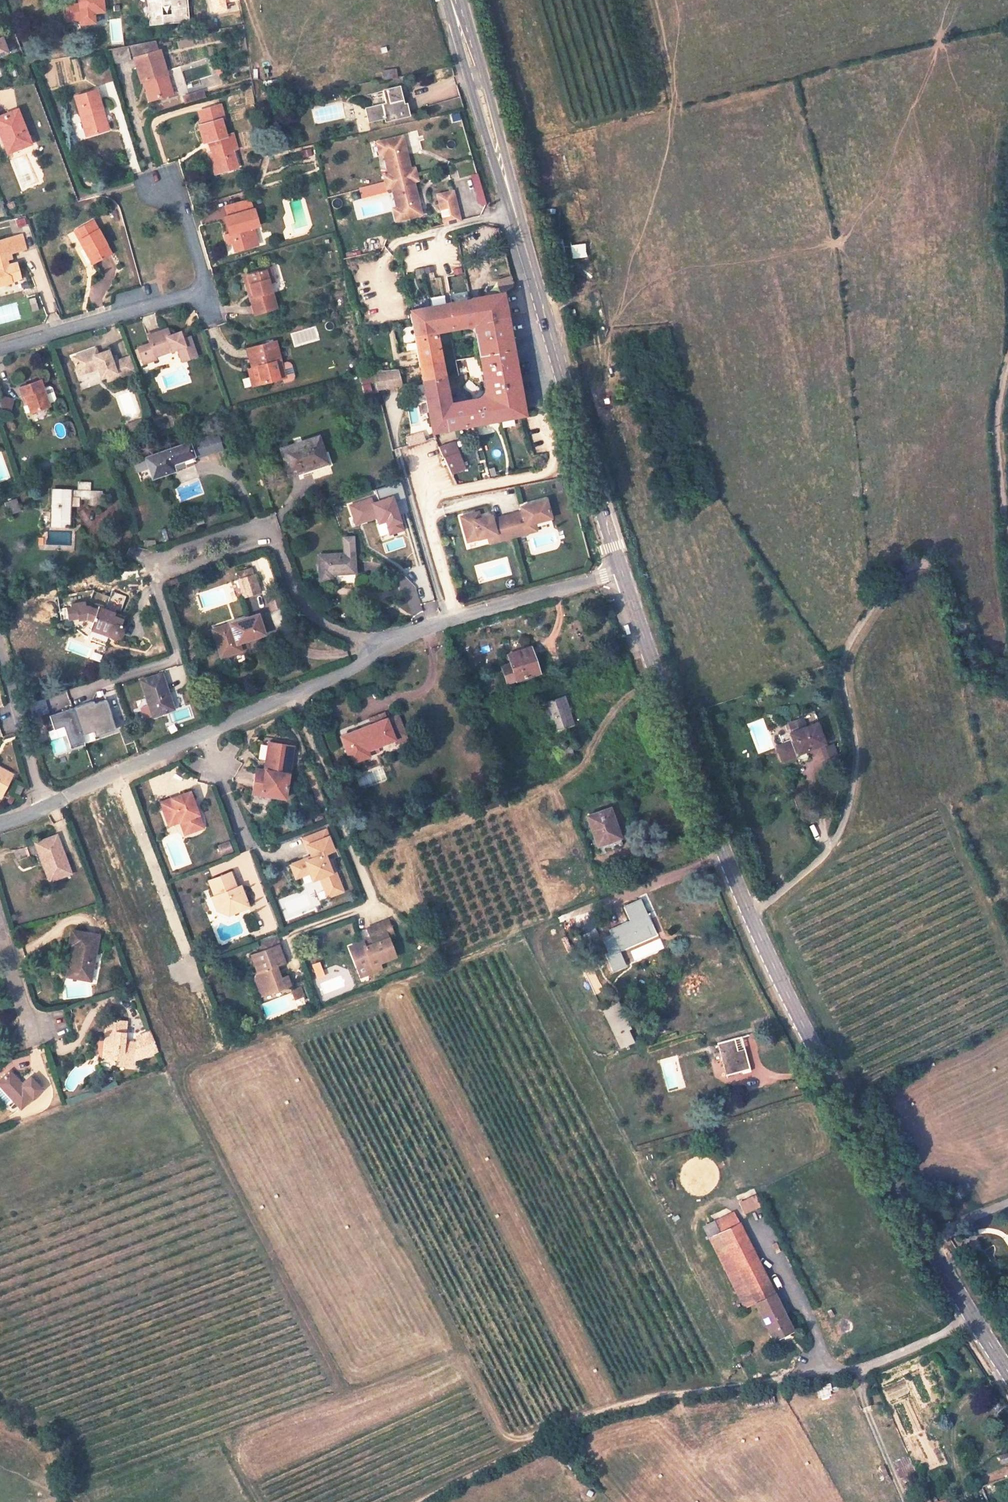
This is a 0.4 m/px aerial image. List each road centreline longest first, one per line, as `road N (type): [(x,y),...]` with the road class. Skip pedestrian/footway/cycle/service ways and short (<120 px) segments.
road 1 (track): [(119,771),(221,1047),(181,1066),(173,1079),(339,1395),(245,1428),(239,1464),(259,1501)]
road 2 (secondary): [(975,1315),(838,1097),(747,916),(670,725),(621,572)]
road 3 (track): [(1007,665),(985,665),(935,564),(890,579),(841,661),(855,760),(835,839),(747,916)]
road 4 (track): [(221,1047),(722,855)]
road 5 (residential): [(385,648),(315,622),(294,596),(272,539),(259,531),(157,560),(153,582),(175,658),(72,695)]
road 6 (track): [(813,1361),(775,1382),(571,1424),(529,1439),(425,1501)]
road 7 (residential): [(147,178),(174,201),(199,292),(0,348)]
road 8 (residential): [(561,376),(544,407),(548,459),(535,476),(473,489),(428,517),(455,620)]
road 9 (residential): [(296,697),(371,902),(293,932)]
road 10 (secondary): [(511,211),(454,0)]
road 11 (track): [(1007,348),(994,441),(1007,562)]
road 12 (unclassified): [(812,1330),(813,1361),(840,1369),(873,1363),(975,1315)]
road 13 (secondary): [(621,572),(561,376)]
road 14 (residential): [(208,736),(43,804)]
road 15 (residential): [(621,572),(455,620)]
road 16 (secondary): [(561,376),(511,211)]
road 17 (residential): [(43,804),(0,657)]

